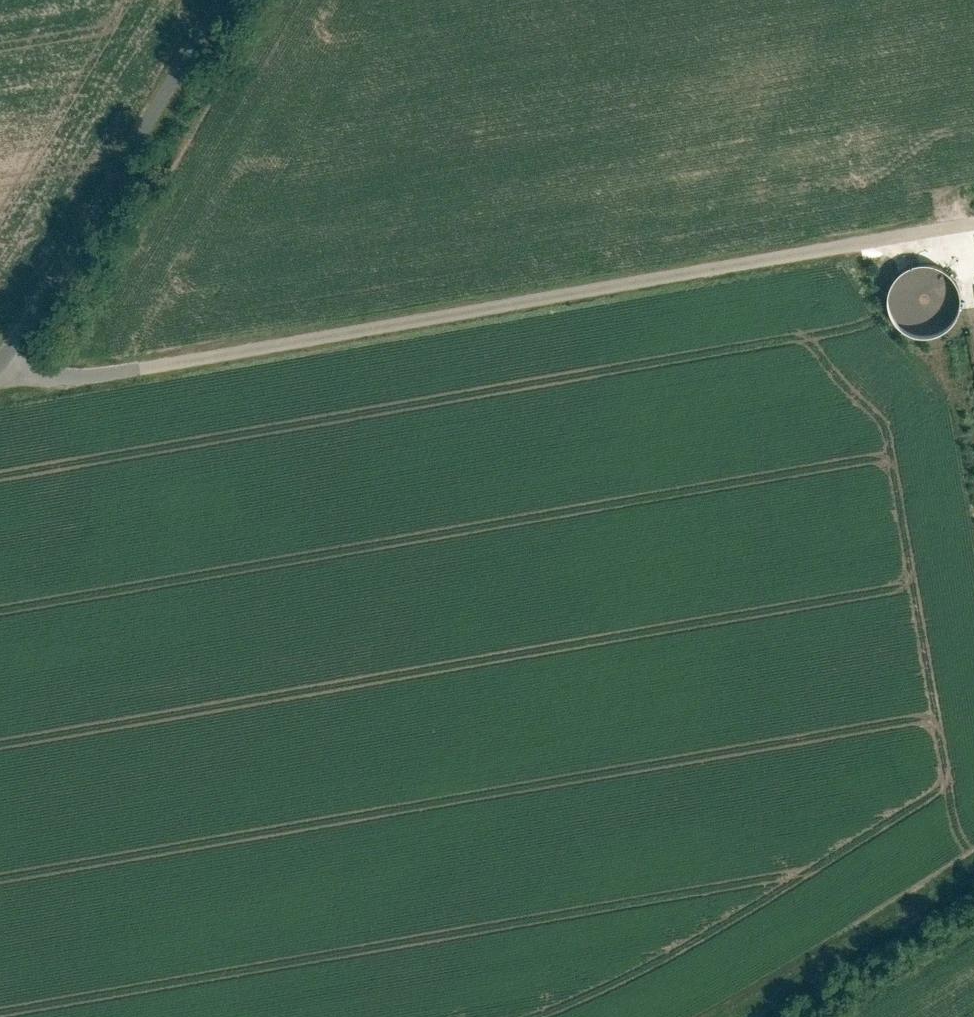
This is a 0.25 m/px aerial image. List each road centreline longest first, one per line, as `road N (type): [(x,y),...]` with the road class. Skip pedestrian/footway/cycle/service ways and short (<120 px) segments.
road 1 (residential): [(224,0),(0,366)]

